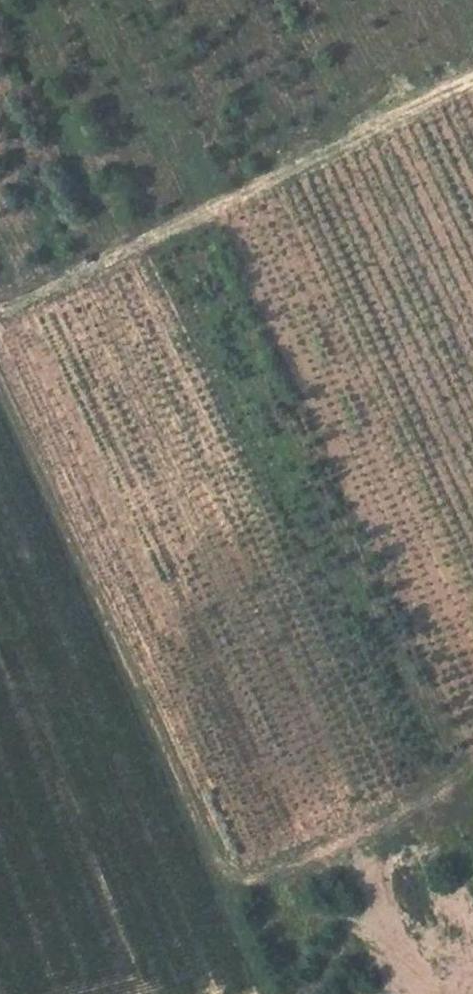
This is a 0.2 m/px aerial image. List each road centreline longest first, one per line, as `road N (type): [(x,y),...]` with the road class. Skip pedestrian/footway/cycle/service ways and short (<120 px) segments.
road 1 (track): [(0,311),(472,79)]

